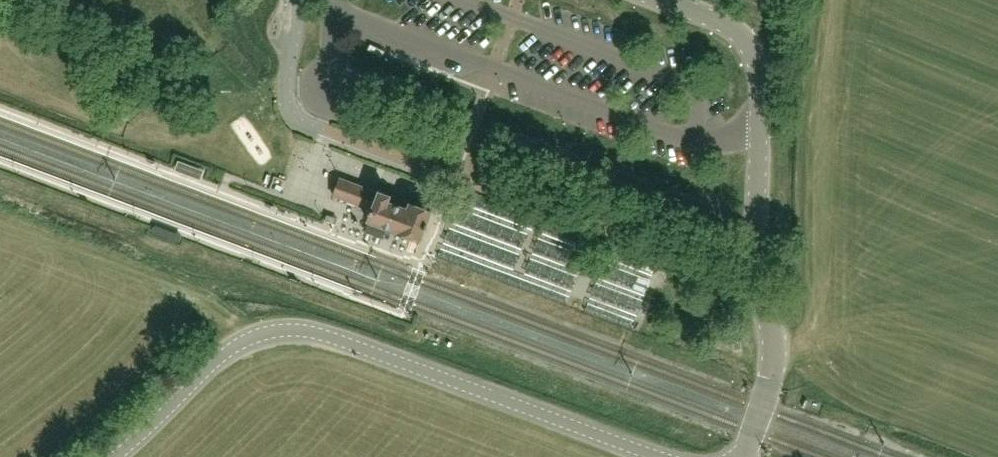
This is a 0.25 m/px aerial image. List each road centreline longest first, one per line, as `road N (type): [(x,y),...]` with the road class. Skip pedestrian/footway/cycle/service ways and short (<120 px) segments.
road 1 (tertiary): [(117,456),(228,350),(285,329),(327,336),(660,456)]
road 2 (tertiary): [(740,456),(772,358),(757,275),(762,72),(740,31),(666,0)]

